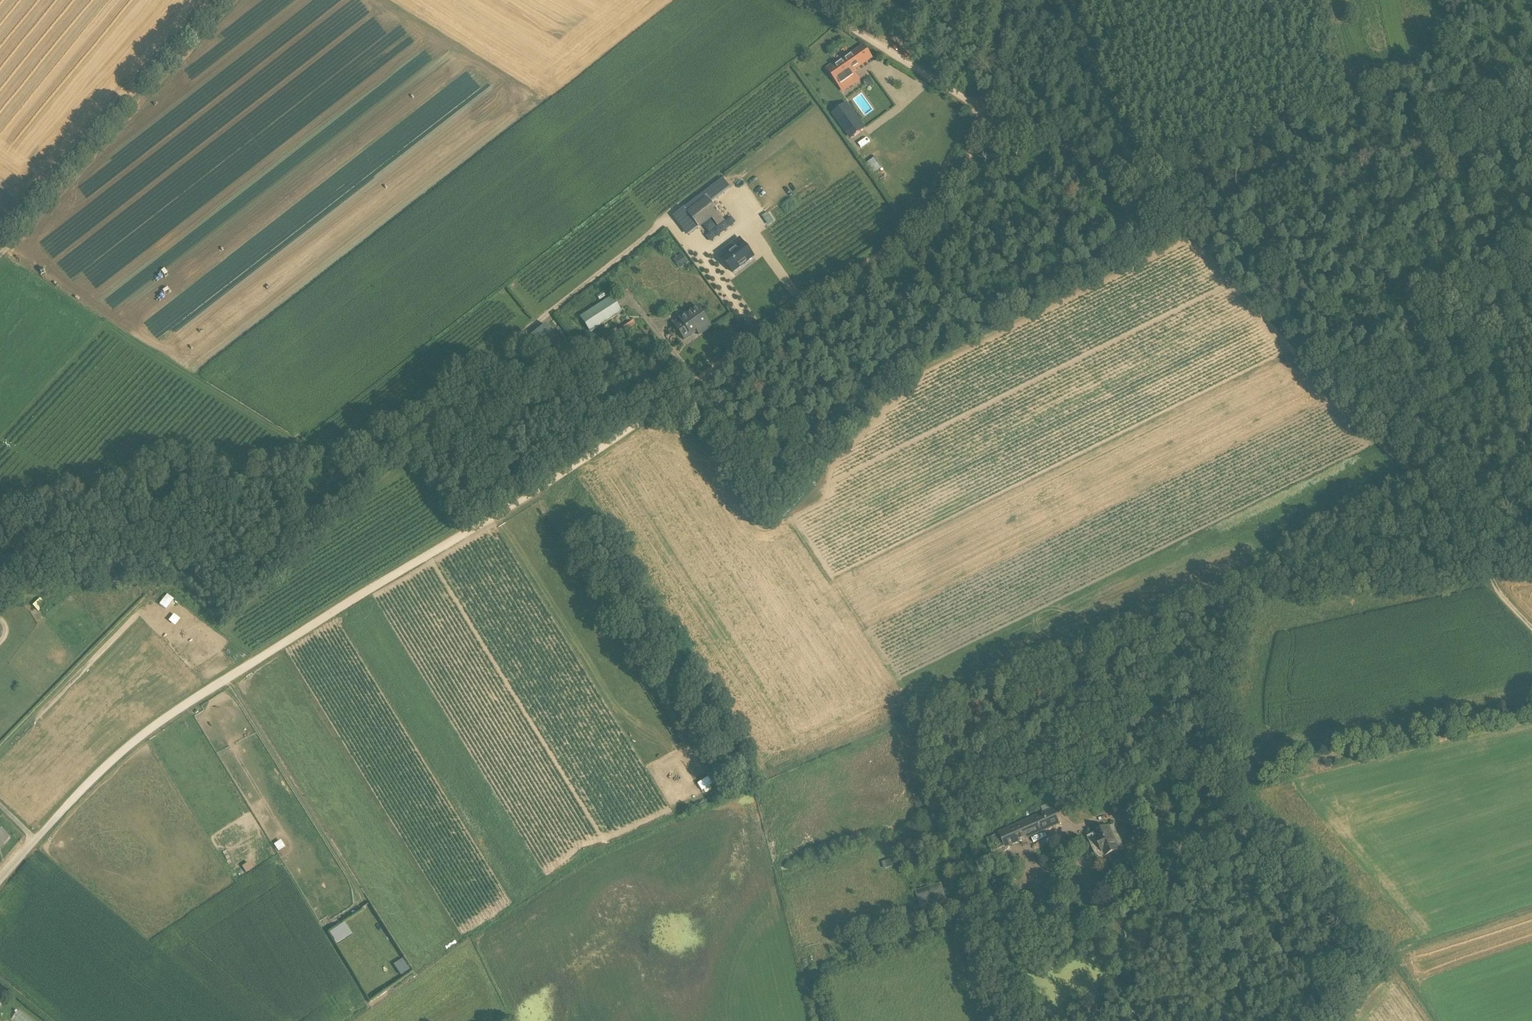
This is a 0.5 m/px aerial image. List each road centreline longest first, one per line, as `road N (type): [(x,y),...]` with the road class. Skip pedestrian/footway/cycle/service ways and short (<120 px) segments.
road 1 (track): [(78,797),(147,727),(573,466),(893,249),(956,174),(978,112)]
road 2 (track): [(1467,553),(1409,472),(1145,194),(1075,150),(978,112)]
road 3 (track): [(1531,711),(1255,781),(1137,828)]
road 4 (track): [(236,0),(0,255)]
road 5 (track): [(825,1020),(811,961),(1010,888)]
road 6 (track): [(806,0),(978,112)]
road 7 (track): [(1531,907),(1390,958)]
road 8 (track): [(1037,874),(1026,848),(1096,819),(1126,821),(1135,831)]
road 9 (track): [(1135,831),(1115,859),(1067,862),(1010,888)]

